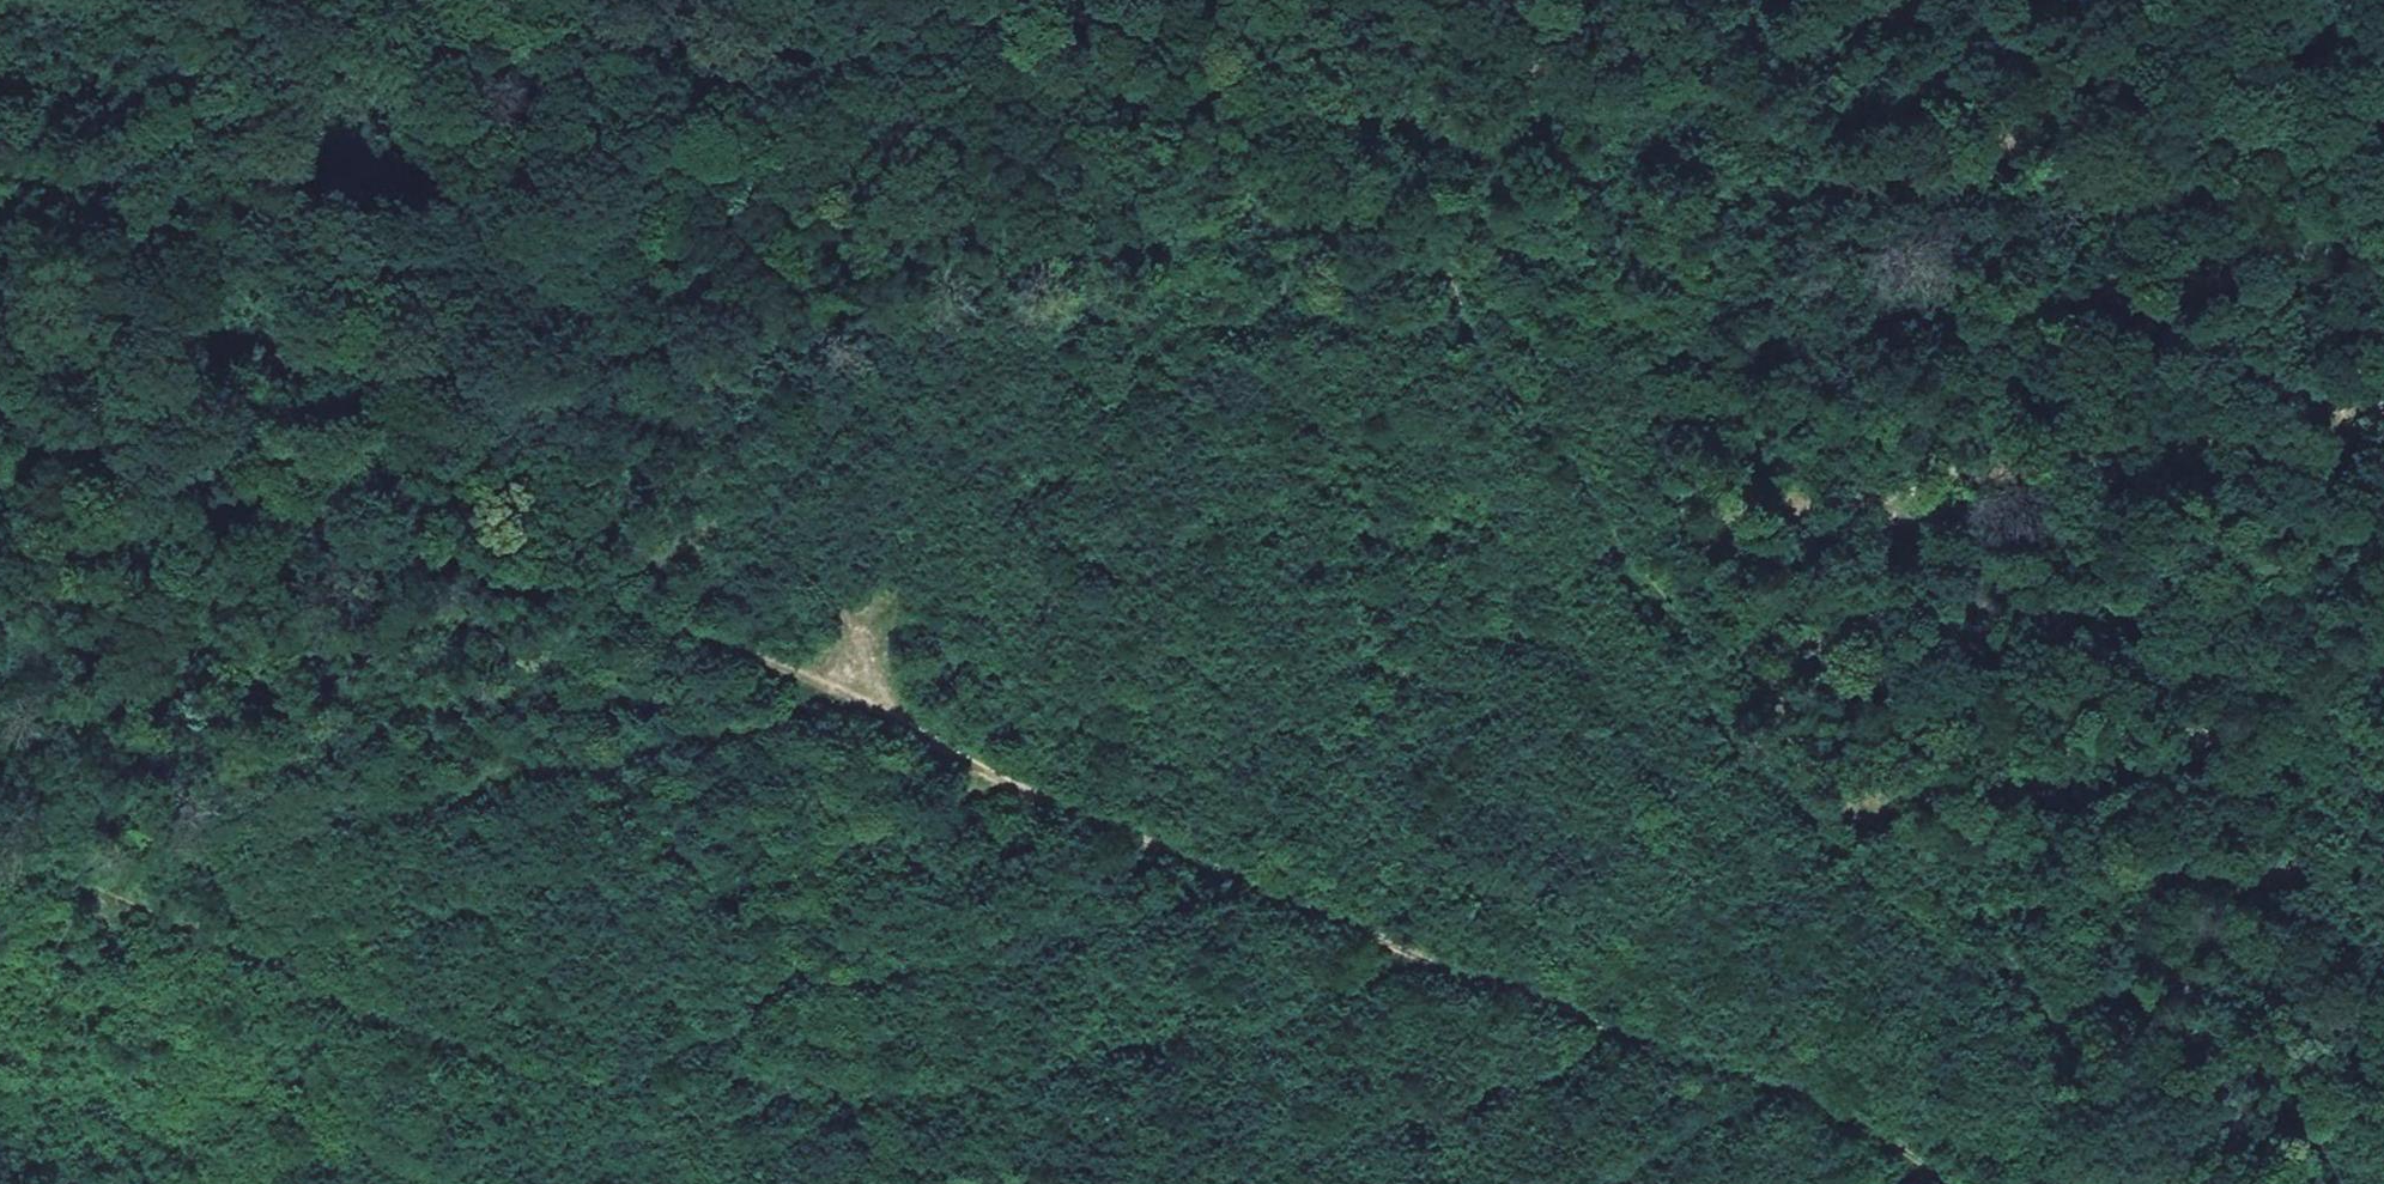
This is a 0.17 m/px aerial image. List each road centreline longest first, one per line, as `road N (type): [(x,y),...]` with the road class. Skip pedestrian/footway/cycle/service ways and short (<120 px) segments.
road 1 (track): [(1950,1183),(1887,1137),(1779,1083),(1569,1014),(1035,799),(765,659),(599,593),(0,395)]
road 2 (track): [(0,835),(142,906),(481,1048),(572,1064),(669,1044),(758,1010),(848,841),(1005,782)]

